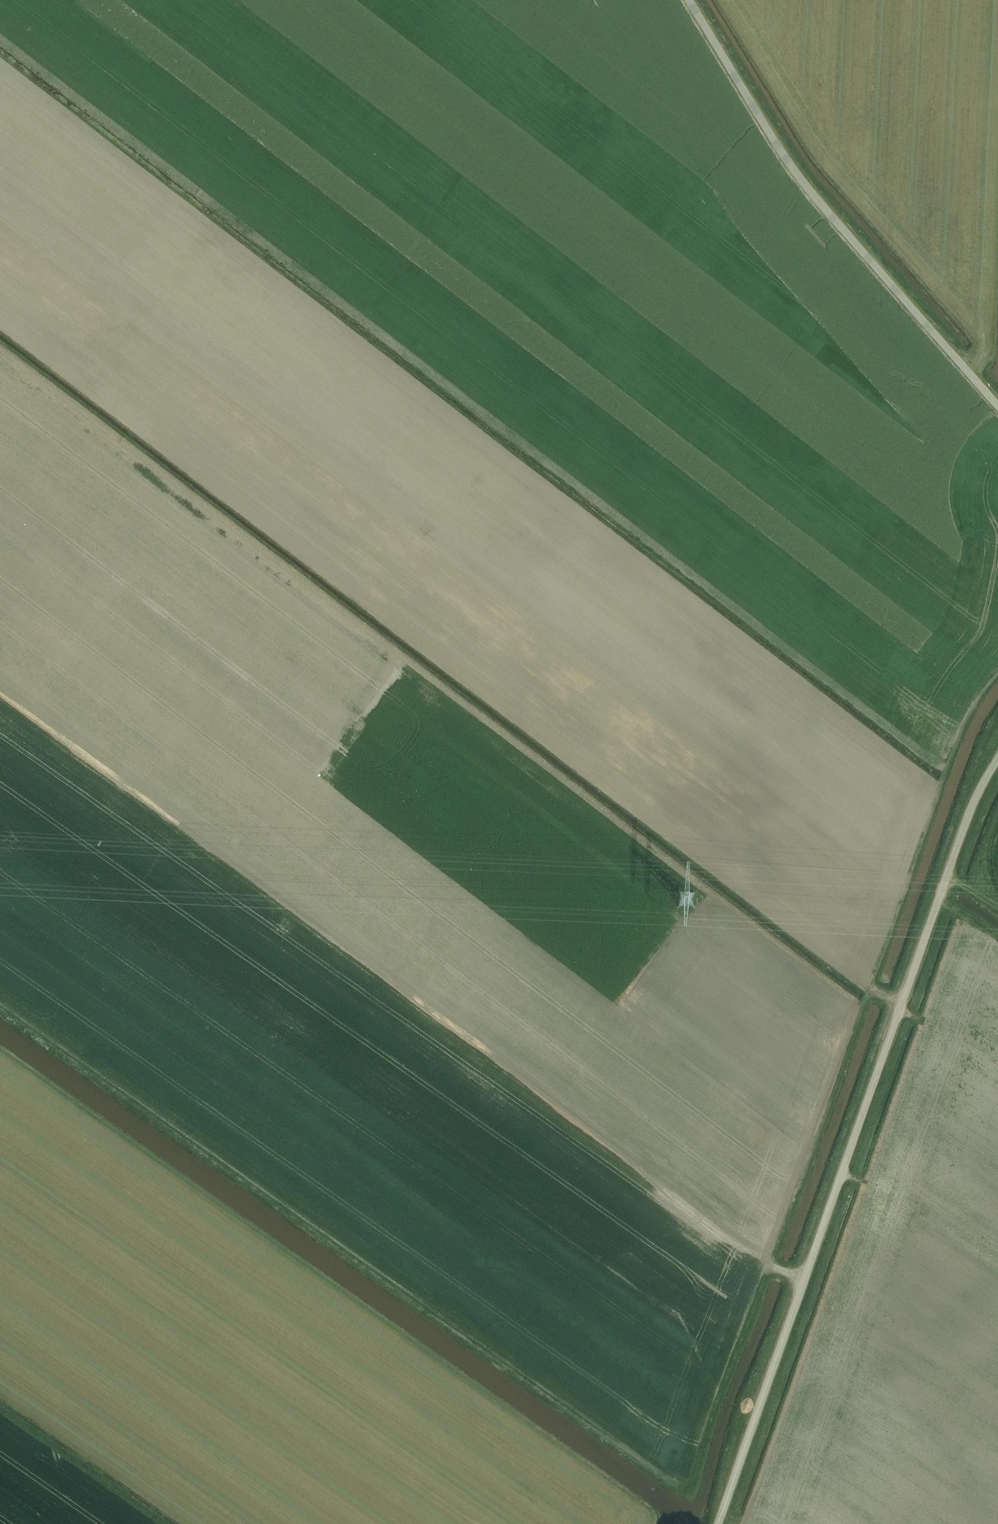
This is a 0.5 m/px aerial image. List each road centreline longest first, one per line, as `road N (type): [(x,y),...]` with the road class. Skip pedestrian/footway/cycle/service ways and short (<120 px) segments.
road 1 (unclassified): [(721,1523),(961,834),(997,761)]
road 2 (unclassified): [(997,408),(806,186),(689,0)]

